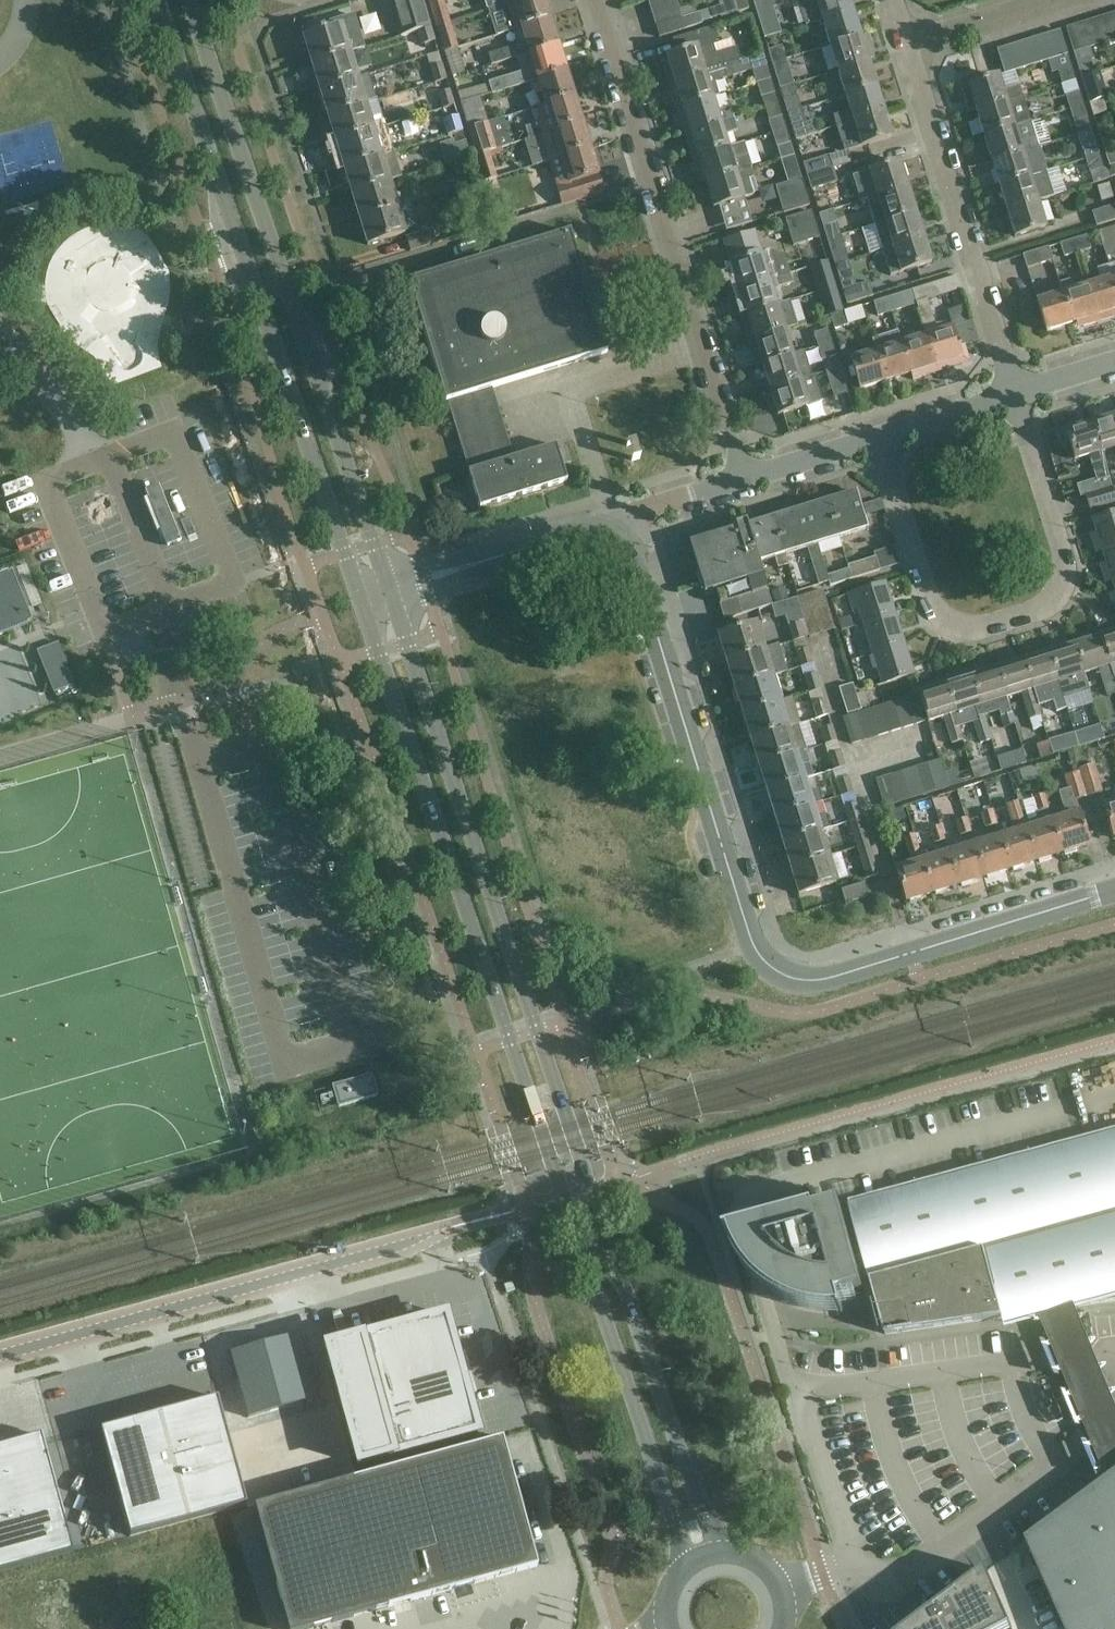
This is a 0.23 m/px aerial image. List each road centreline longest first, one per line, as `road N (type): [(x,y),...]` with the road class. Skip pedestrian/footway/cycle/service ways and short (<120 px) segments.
road 1 (secondary): [(366,620),(686,1567)]
road 2 (secondary): [(715,1554),(398,611)]
road 3 (residential): [(612,530),(629,546),(649,588),(753,947),(778,978),(806,981),(1114,889)]
road 4 (secondary): [(158,0),(356,587)]
road 5 (secondary): [(387,577),(185,0)]
road 6 (residential): [(1016,393),(1066,574),(1059,599),(1031,619),(975,633),(947,630),(932,612),(880,436)]
road 7 (residential): [(743,484),(597,0)]
road 8 (unclassified): [(0,1357),(441,1232)]
road 9 (residential): [(1016,393),(911,54)]
road 10 (residential): [(911,54),(1075,0)]
road 11 (residential): [(880,436),(743,484)]
road 12 (residential): [(1016,393),(880,436)]
road 13 (residential): [(743,484),(633,513),(612,530)]
road 14 (residential): [(398,611),(509,555)]
road 15 (secondary): [(786,1628),(784,1593),(773,1575),(736,1554),(715,1554)]

